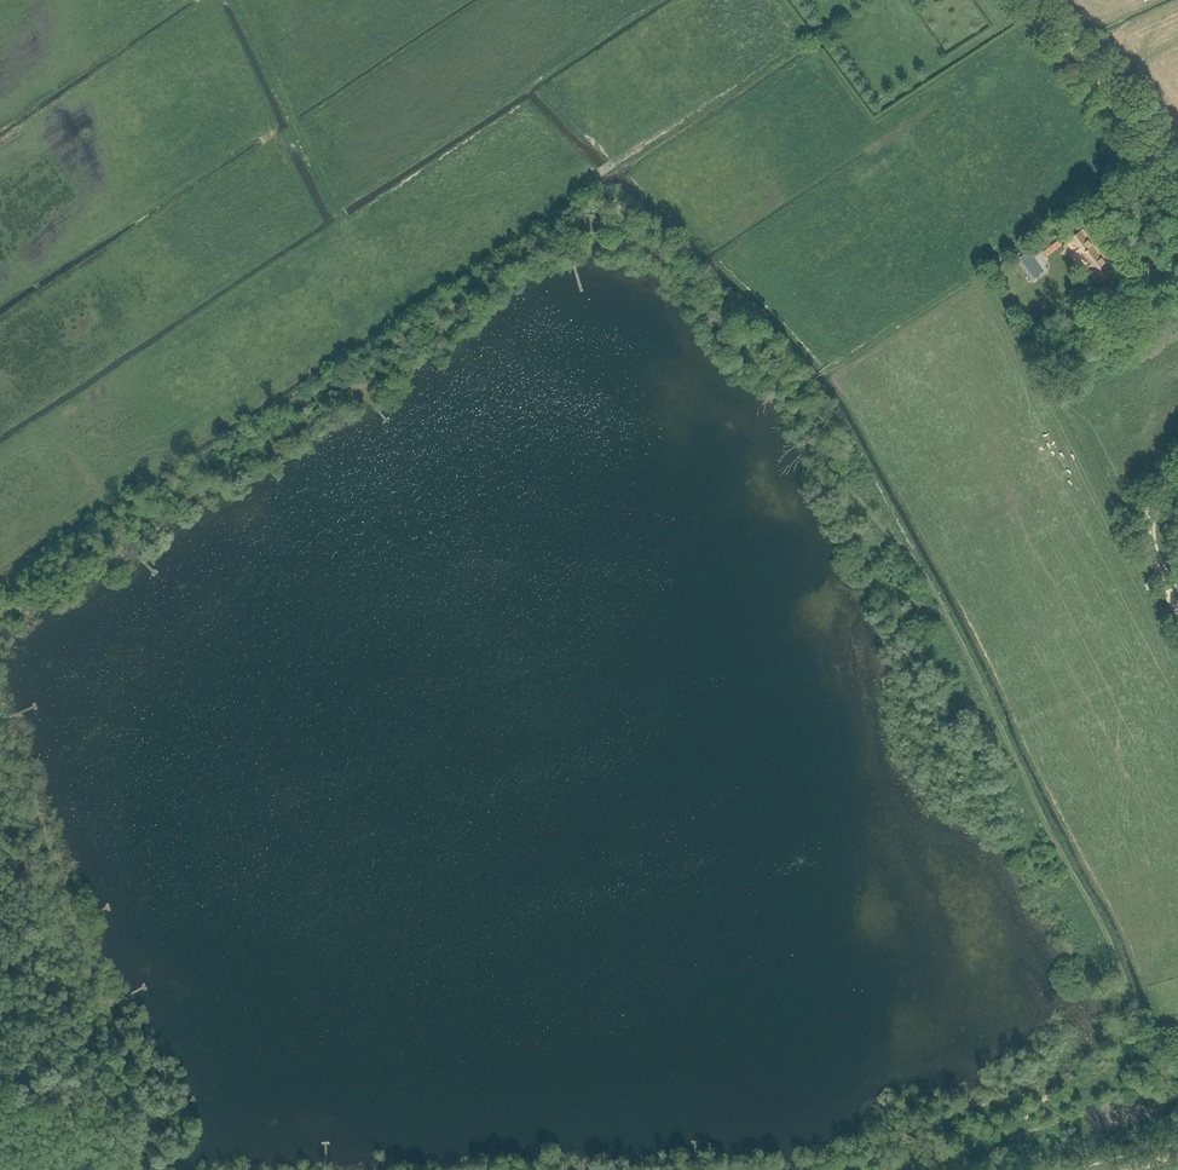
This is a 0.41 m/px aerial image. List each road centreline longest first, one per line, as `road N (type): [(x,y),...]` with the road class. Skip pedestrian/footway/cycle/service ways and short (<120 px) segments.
road 1 (track): [(1177,1109),(915,1165)]
road 2 (track): [(1040,0),(1177,177)]
road 3 (track): [(1177,476),(1147,517),(1147,539),(1177,608)]

